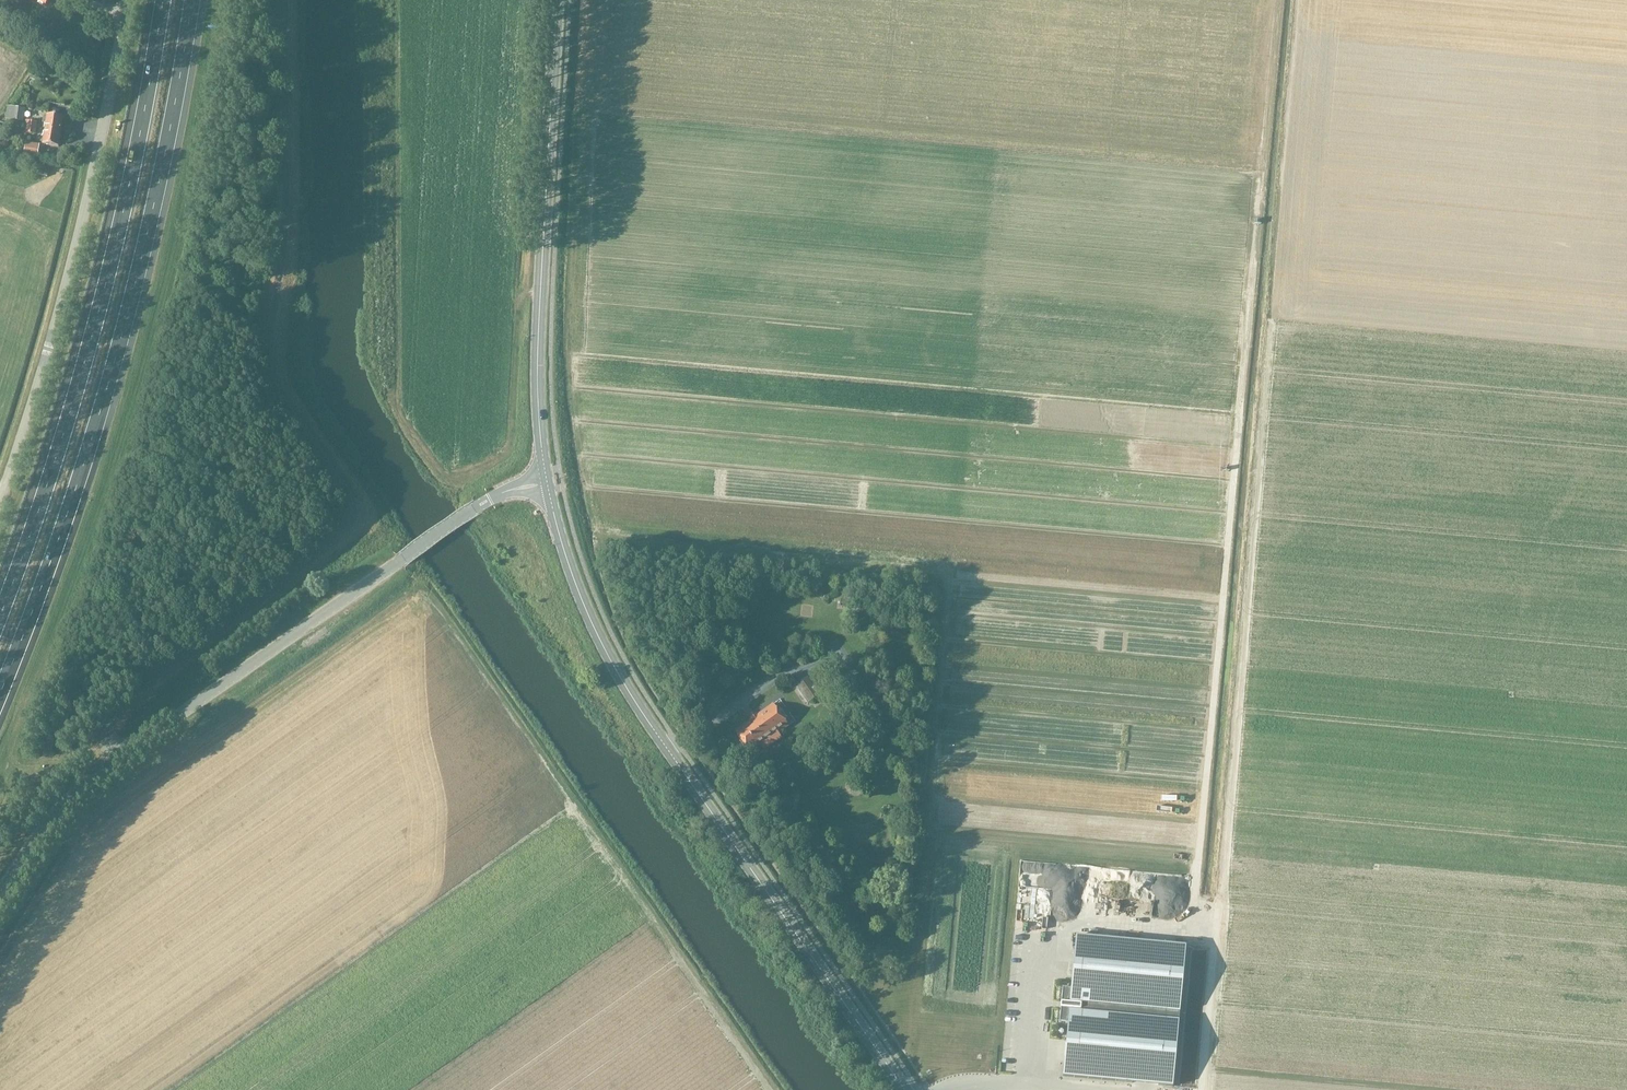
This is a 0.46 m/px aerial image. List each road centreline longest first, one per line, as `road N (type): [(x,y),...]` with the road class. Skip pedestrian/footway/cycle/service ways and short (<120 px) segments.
road 1 (motorway): [(0,692),(55,550),(121,337),(192,0)]
road 2 (primary): [(904,1089),(630,694),(585,607),(545,478)]
road 3 (tertiary): [(0,890),(41,826),(119,750),(473,510),(545,478)]
road 4 (motorway): [(164,0),(111,262),(0,613)]
road 5 (unclassified): [(0,501),(86,203),(126,0)]
road 6 (primary): [(545,478),(538,372),(557,0)]

